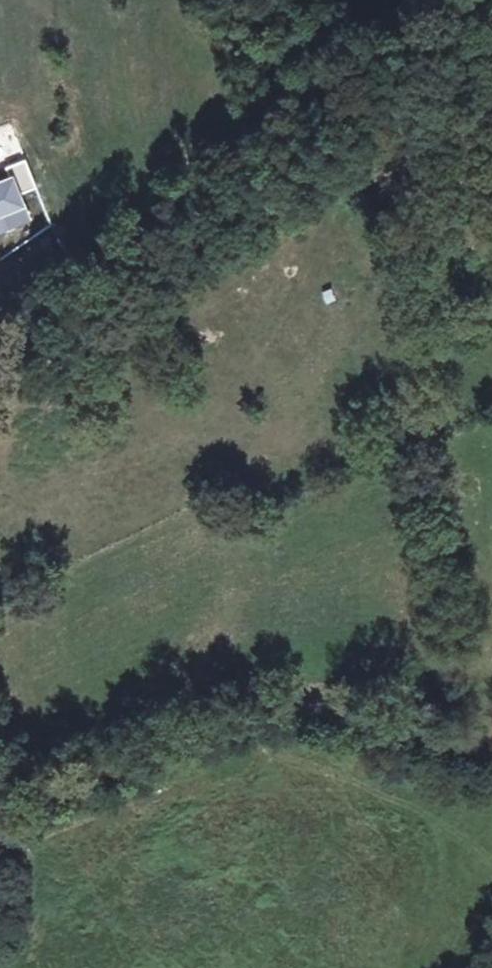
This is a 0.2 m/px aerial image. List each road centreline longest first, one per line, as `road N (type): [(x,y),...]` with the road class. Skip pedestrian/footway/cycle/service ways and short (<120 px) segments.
road 1 (unclassified): [(0,827),(282,721),(308,720),(408,765),(491,783)]

